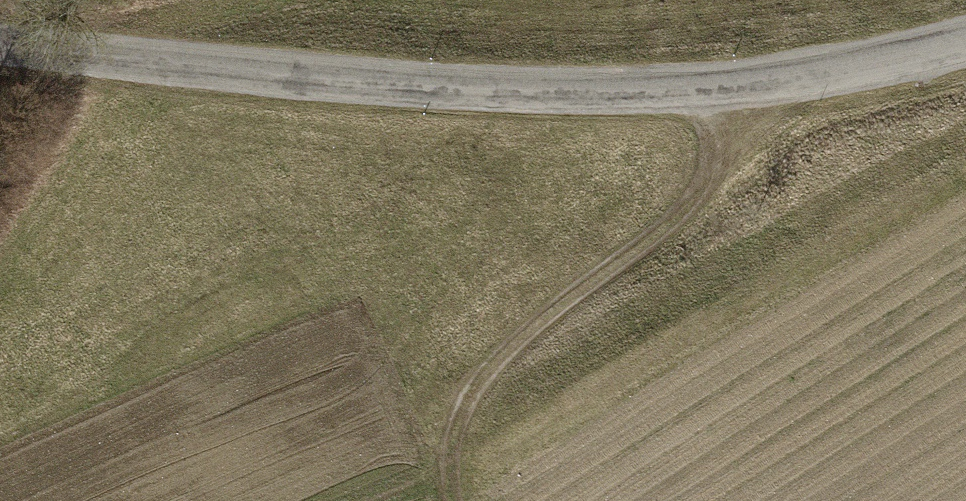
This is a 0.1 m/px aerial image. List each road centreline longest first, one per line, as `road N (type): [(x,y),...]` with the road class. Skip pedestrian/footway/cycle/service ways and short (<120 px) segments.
road 1 (tertiary): [(0,45),(431,85),(636,91),(820,75),(965,43)]
road 2 (track): [(682,89),(704,137),(707,177),(665,230),(545,315),(496,362),(457,422),(450,452),(457,500)]

